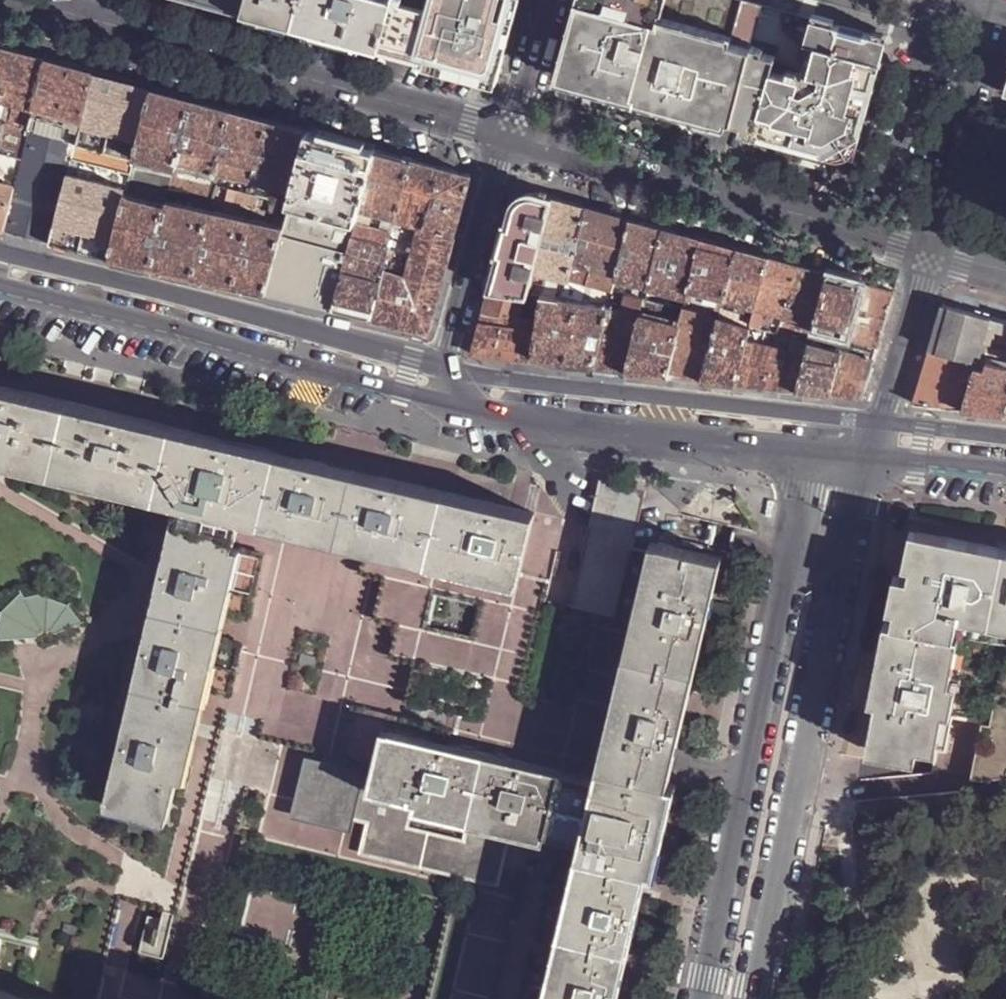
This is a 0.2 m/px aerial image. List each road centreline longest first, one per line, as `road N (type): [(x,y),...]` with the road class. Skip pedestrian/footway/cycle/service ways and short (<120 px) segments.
road 1 (secondary): [(788,550),(700,998)]
road 2 (residential): [(0,289),(435,405)]
road 3 (secondary): [(753,998),(839,562)]
road 4 (secondary): [(82,16),(508,135)]
road 5 (secondary): [(508,135),(933,252)]
road 6 (secondary): [(435,405),(801,452)]
road 7 (secondary): [(508,135),(435,405)]
road 8 (tertiary): [(933,252),(1005,6)]
road 9 (secondary): [(870,460),(933,252)]
road 10 (residential): [(546,0),(508,135)]
road 11 (residential): [(870,460),(1005,473)]

